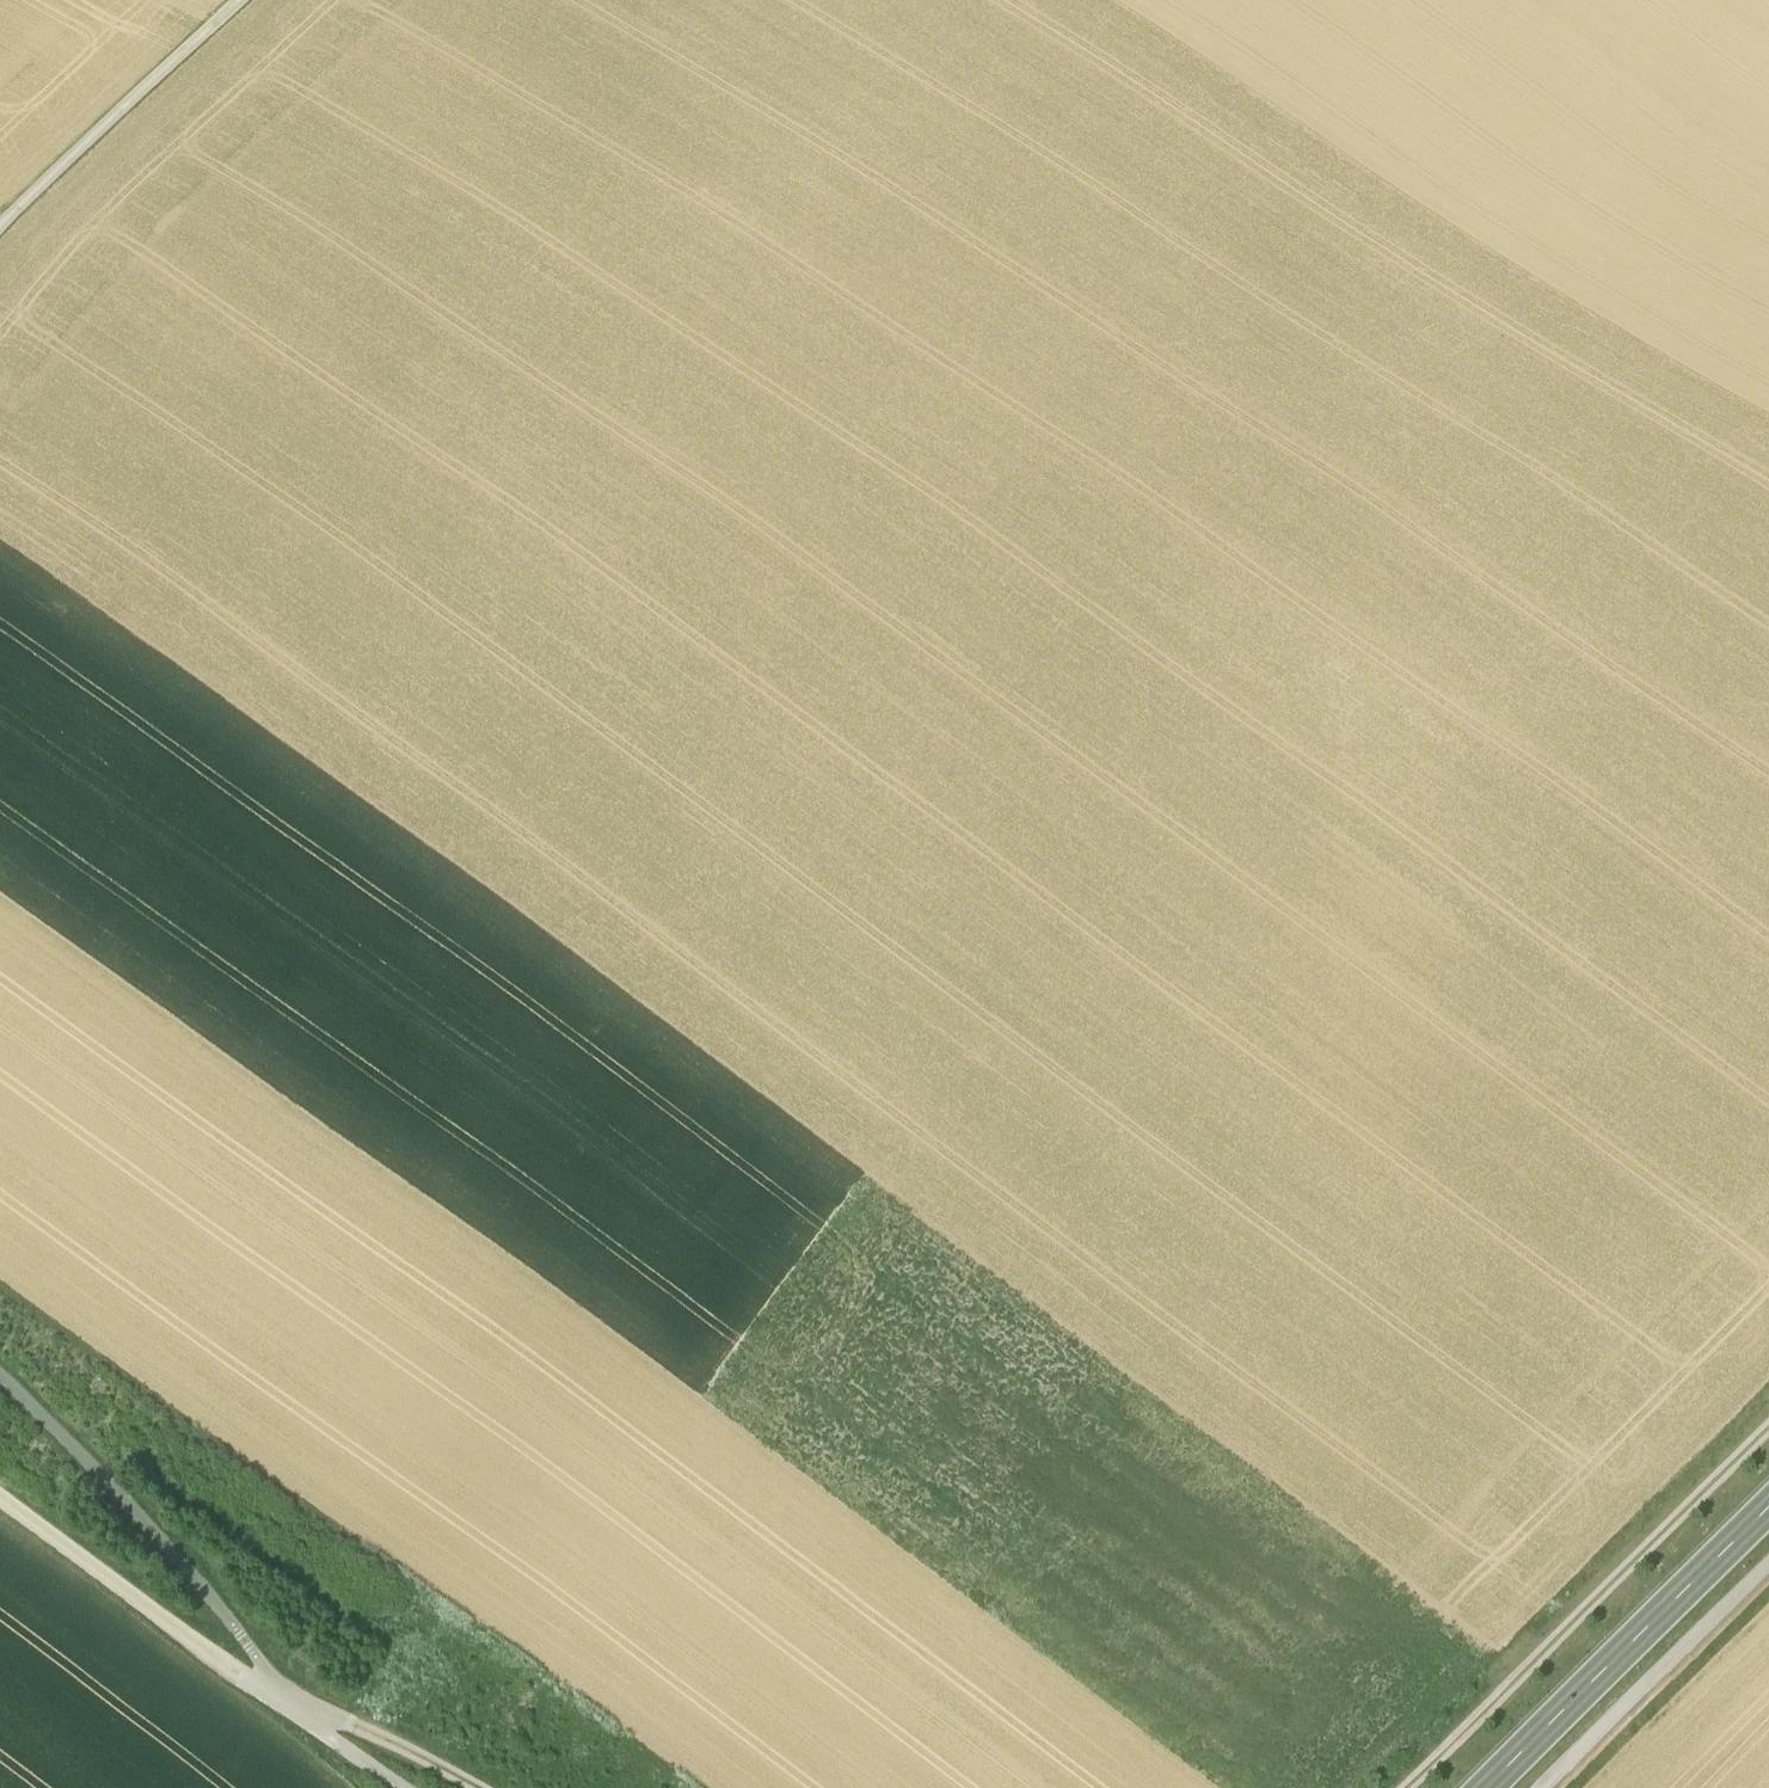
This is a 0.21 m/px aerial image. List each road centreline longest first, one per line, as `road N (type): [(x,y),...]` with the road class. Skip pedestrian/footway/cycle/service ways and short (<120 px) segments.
road 1 (track): [(268,0),(0,356)]
road 2 (track): [(282,1787),(0,1578)]
road 3 (track): [(1533,1787),(1768,1559)]
road 4 (secondary): [(1612,1787),(1768,1636)]
road 5 (track): [(1670,1787),(1768,1693)]

